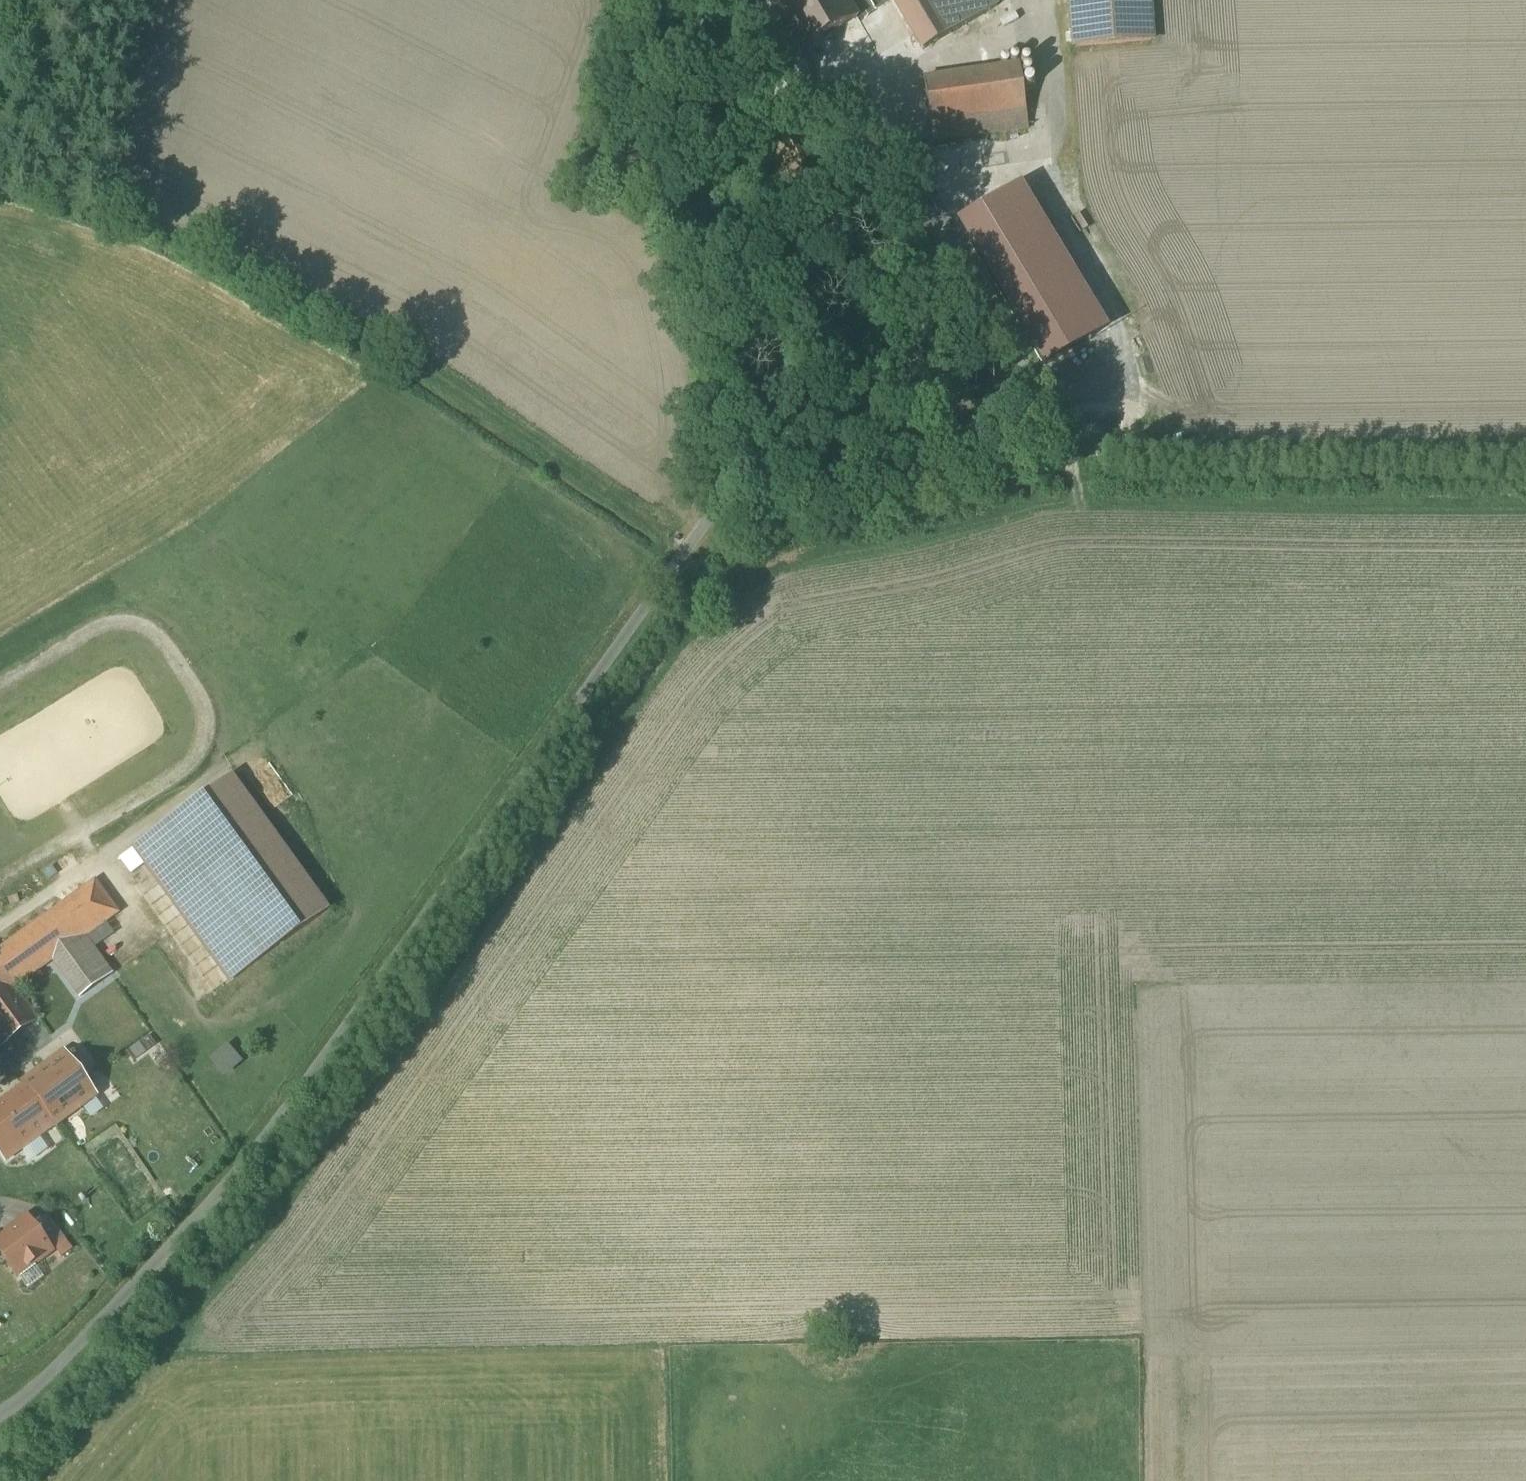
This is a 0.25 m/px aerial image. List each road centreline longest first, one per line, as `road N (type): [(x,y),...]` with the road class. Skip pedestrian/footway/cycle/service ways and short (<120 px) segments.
road 1 (track): [(875,127),(931,203),(1077,456),(1085,504)]
road 2 (track): [(744,444),(703,254),(703,58)]

